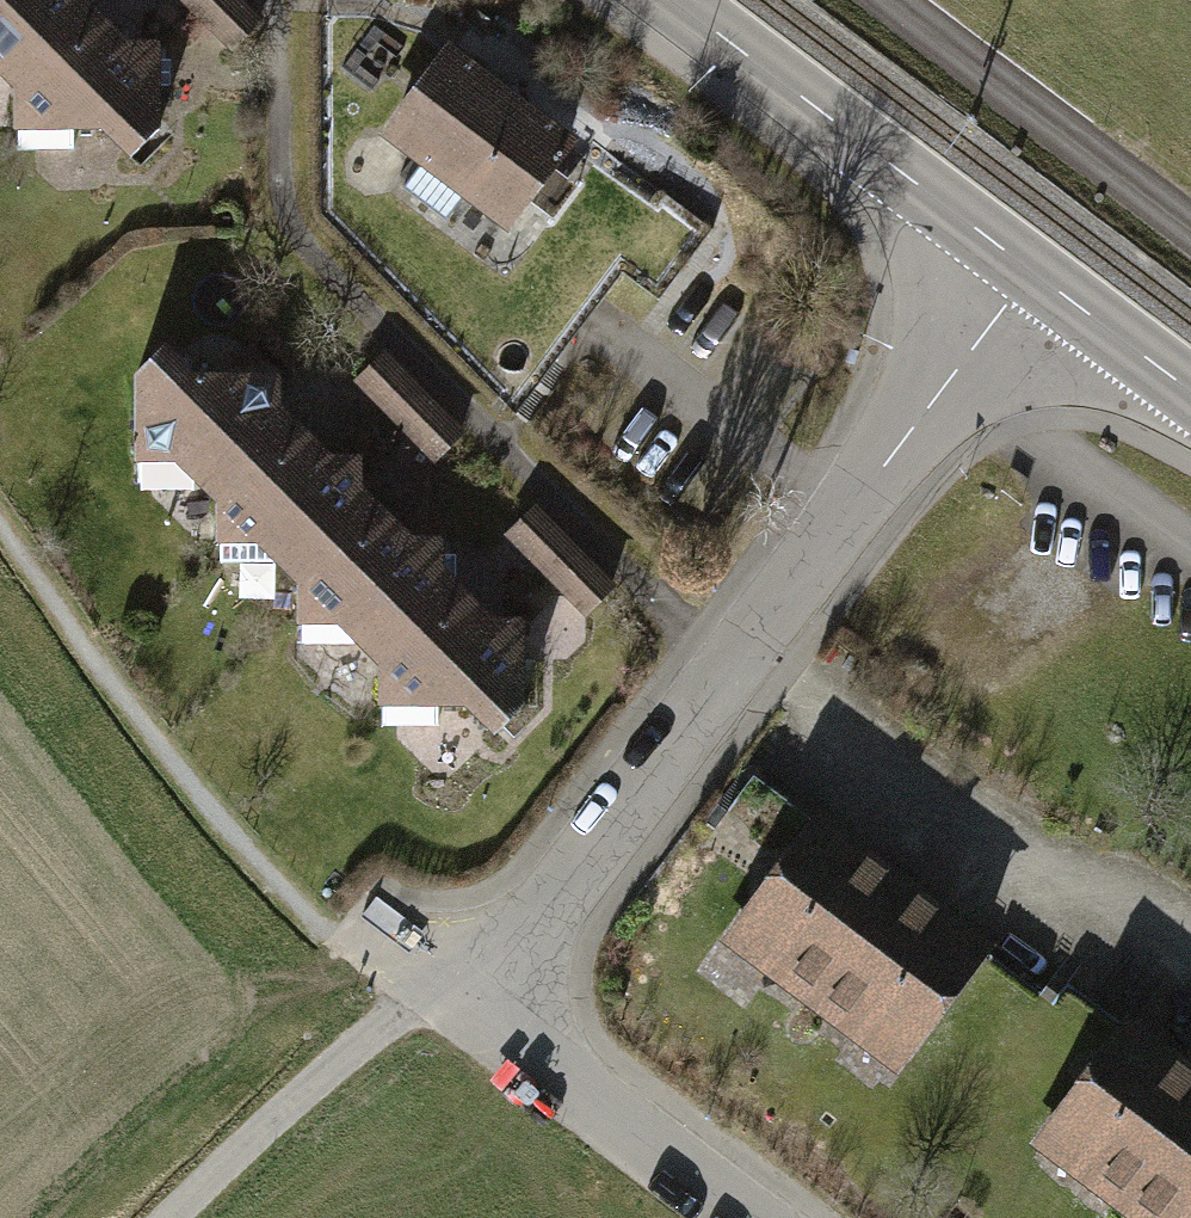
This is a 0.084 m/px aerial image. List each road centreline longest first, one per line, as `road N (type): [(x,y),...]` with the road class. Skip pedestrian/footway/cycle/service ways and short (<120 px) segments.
road 1 (residential): [(754,1217),(563,1081),(488,978),(1032,270)]
road 2 (secondary): [(1032,270),(669,0)]
road 3 (track): [(488,978),(384,1020),(169,1217)]
road 4 (residential): [(883,0),(1190,236)]
road 5 (secondary): [(1190,393),(1032,270)]

